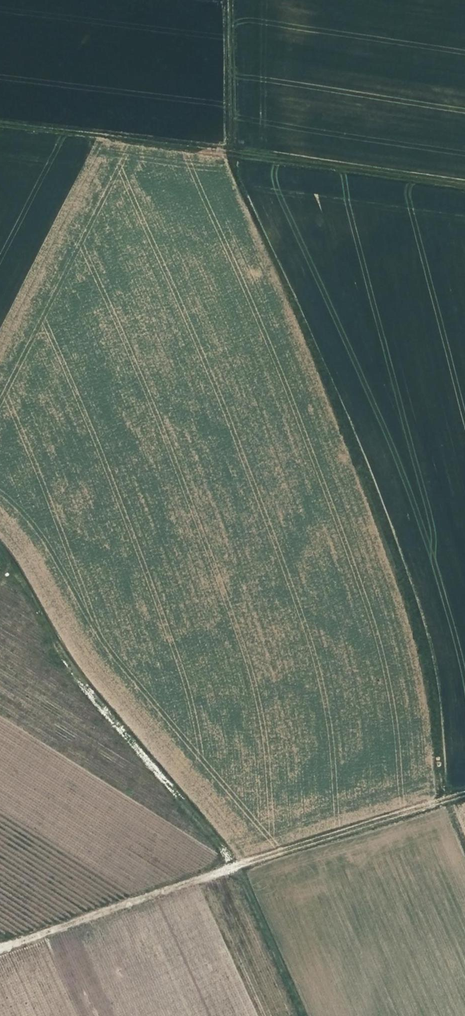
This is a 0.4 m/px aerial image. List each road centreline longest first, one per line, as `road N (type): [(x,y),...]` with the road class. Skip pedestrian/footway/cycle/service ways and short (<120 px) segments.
road 1 (track): [(464,793),(0,950)]
road 2 (track): [(0,122),(464,187)]
road 3 (track): [(0,544),(47,628),(238,865)]
road 4 (track): [(231,0),(232,152)]

